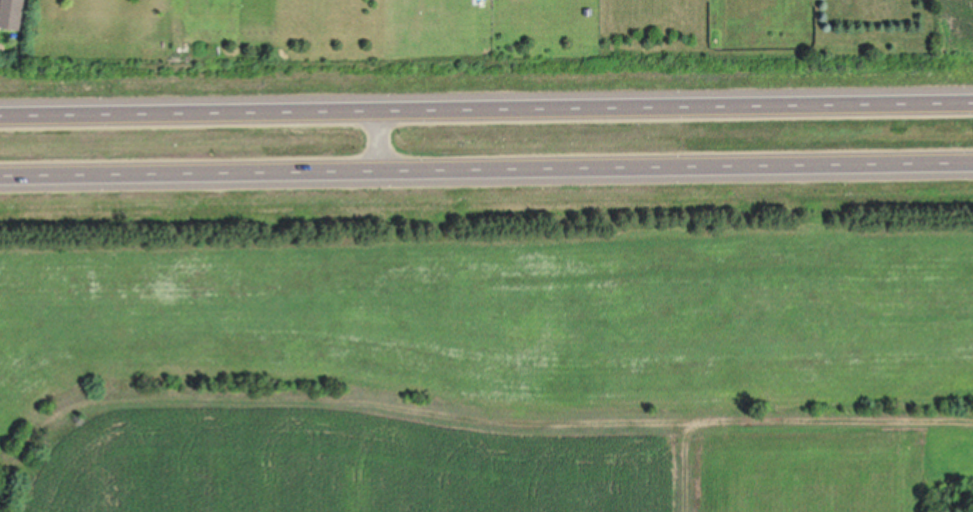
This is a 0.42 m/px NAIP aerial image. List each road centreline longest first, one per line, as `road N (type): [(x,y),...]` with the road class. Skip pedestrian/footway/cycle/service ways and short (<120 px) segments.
road 1 (motorway): [(972,101),(0,113)]
road 2 (motorway): [(0,174),(972,163)]

